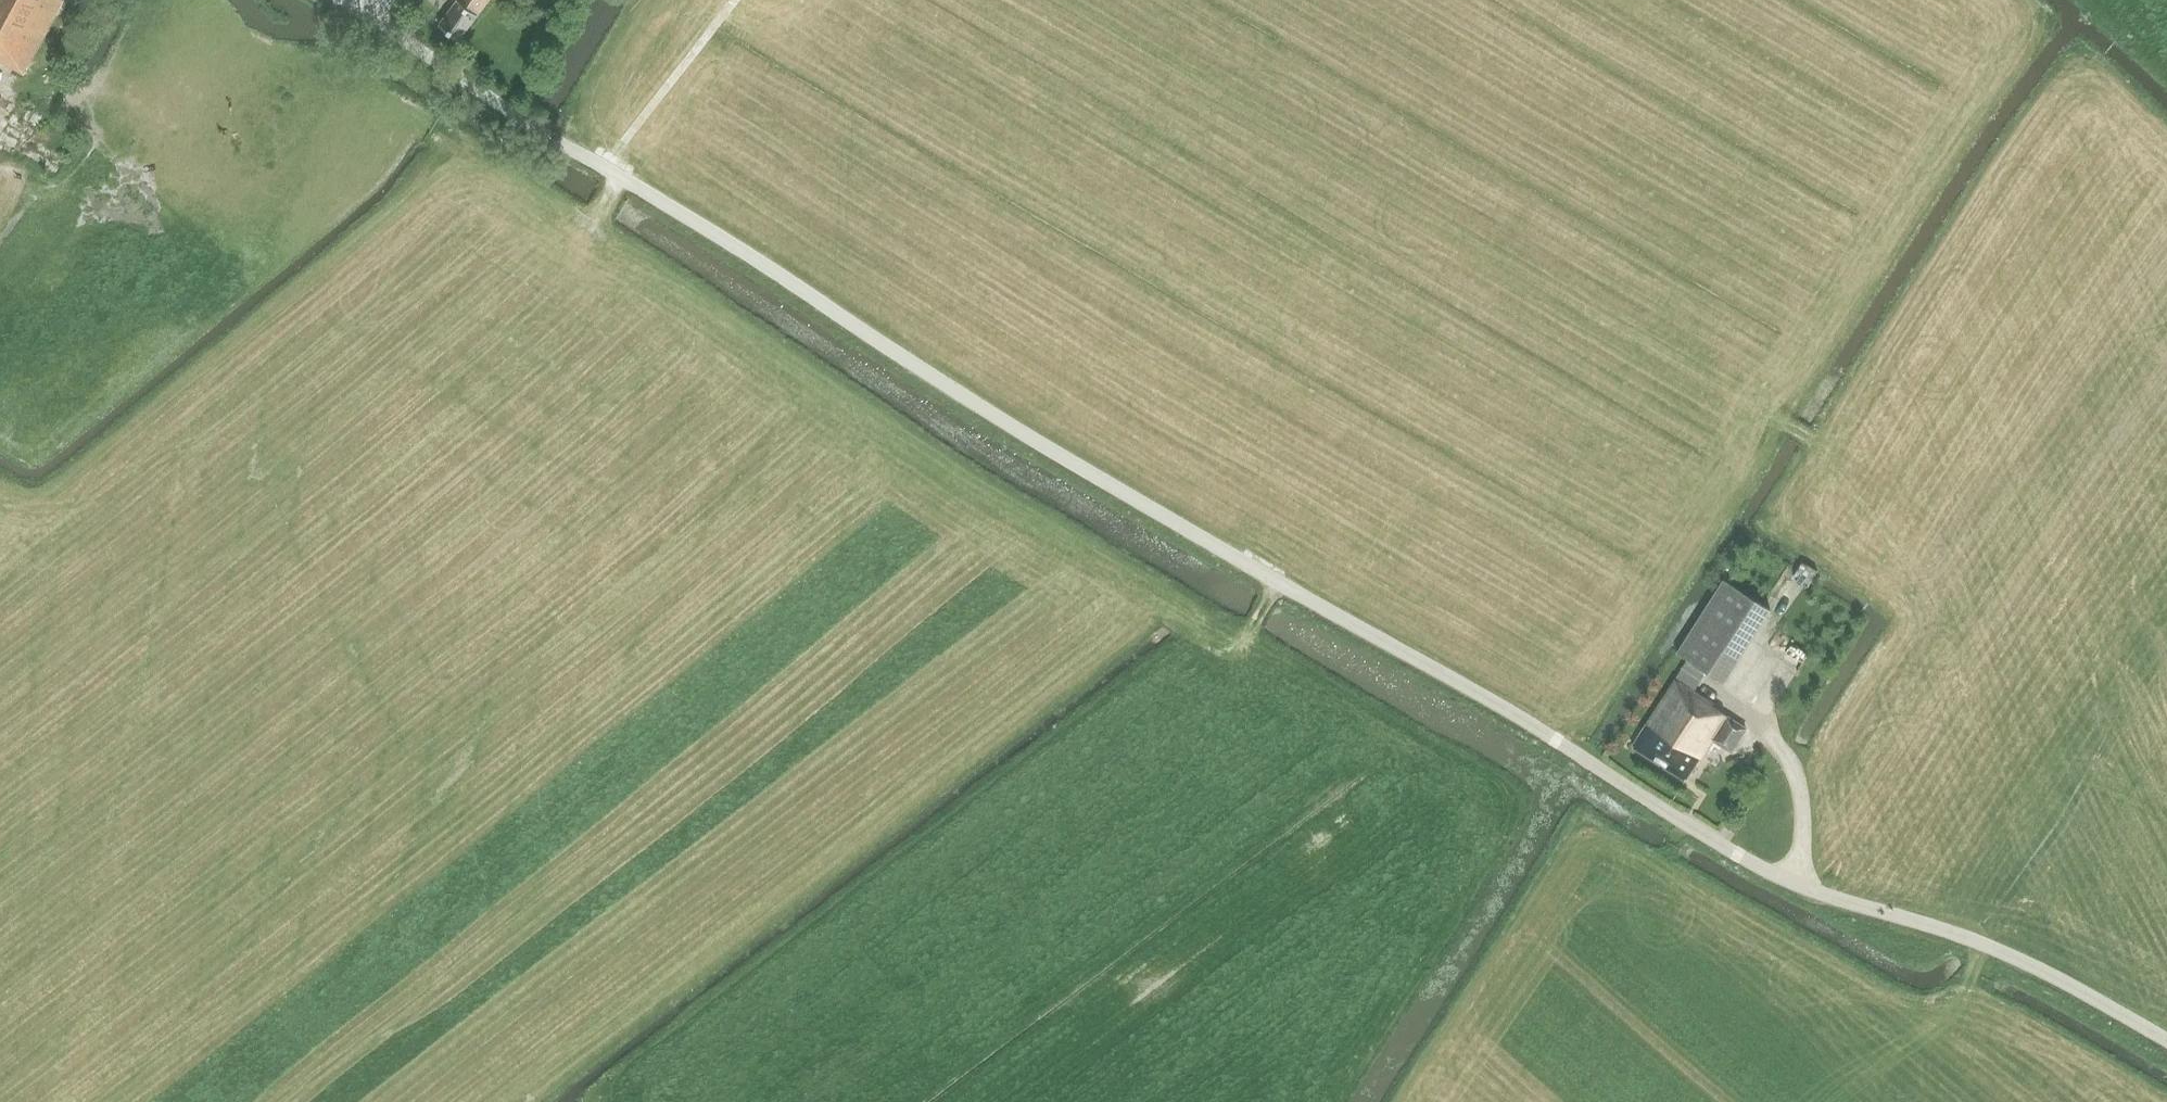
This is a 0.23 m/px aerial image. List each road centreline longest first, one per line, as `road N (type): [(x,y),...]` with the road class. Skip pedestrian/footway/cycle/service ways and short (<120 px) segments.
road 1 (unclassified): [(2166,1039),(2002,948),(1795,885),(1736,853),(836,317),(553,143),(340,0)]

